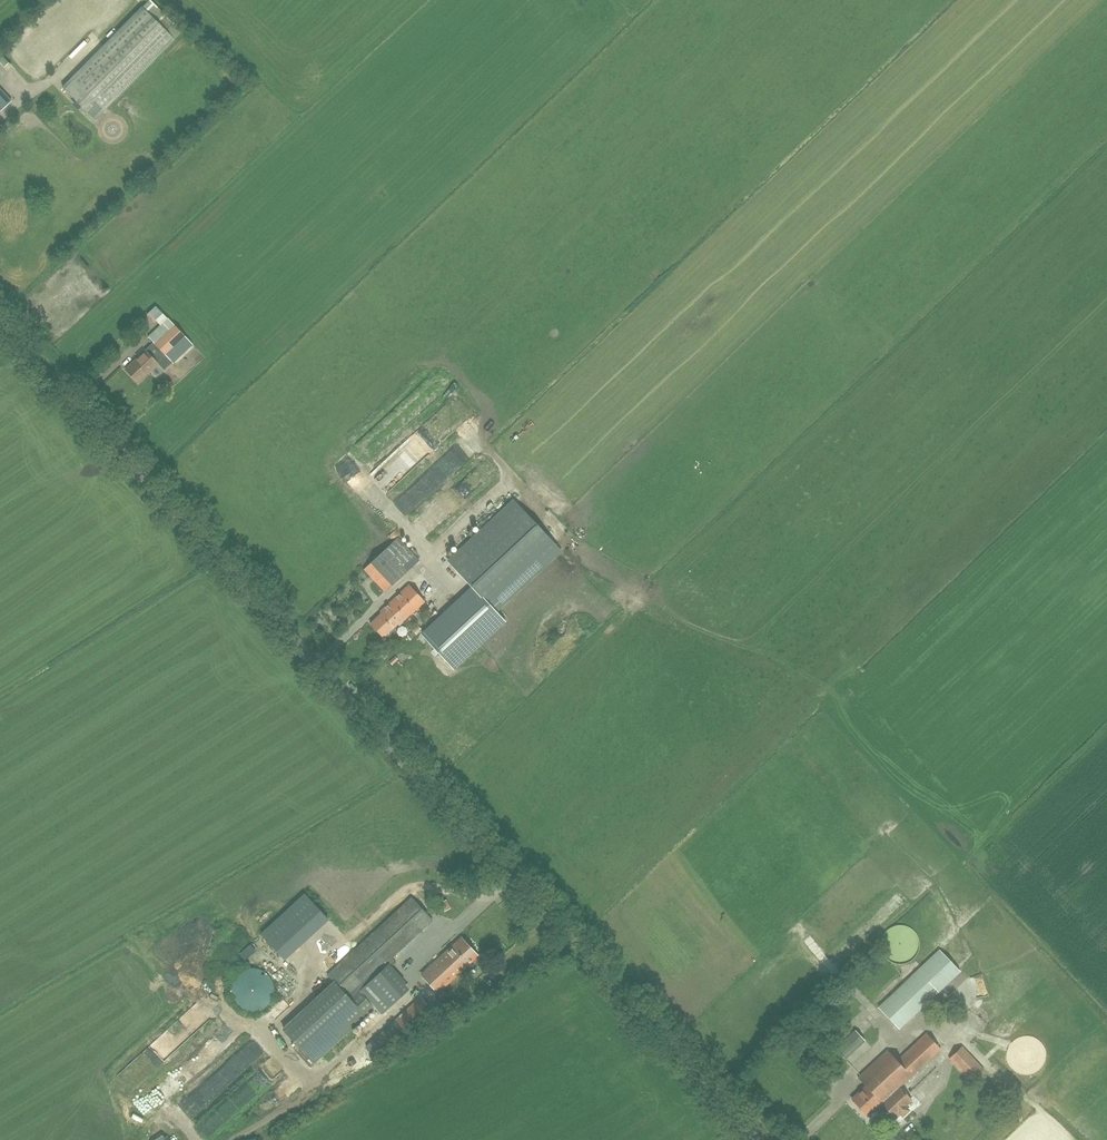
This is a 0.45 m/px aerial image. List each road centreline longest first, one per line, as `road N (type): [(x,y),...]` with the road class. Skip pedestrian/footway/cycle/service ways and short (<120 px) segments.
road 1 (unclassified): [(759,1139),(0,323)]

